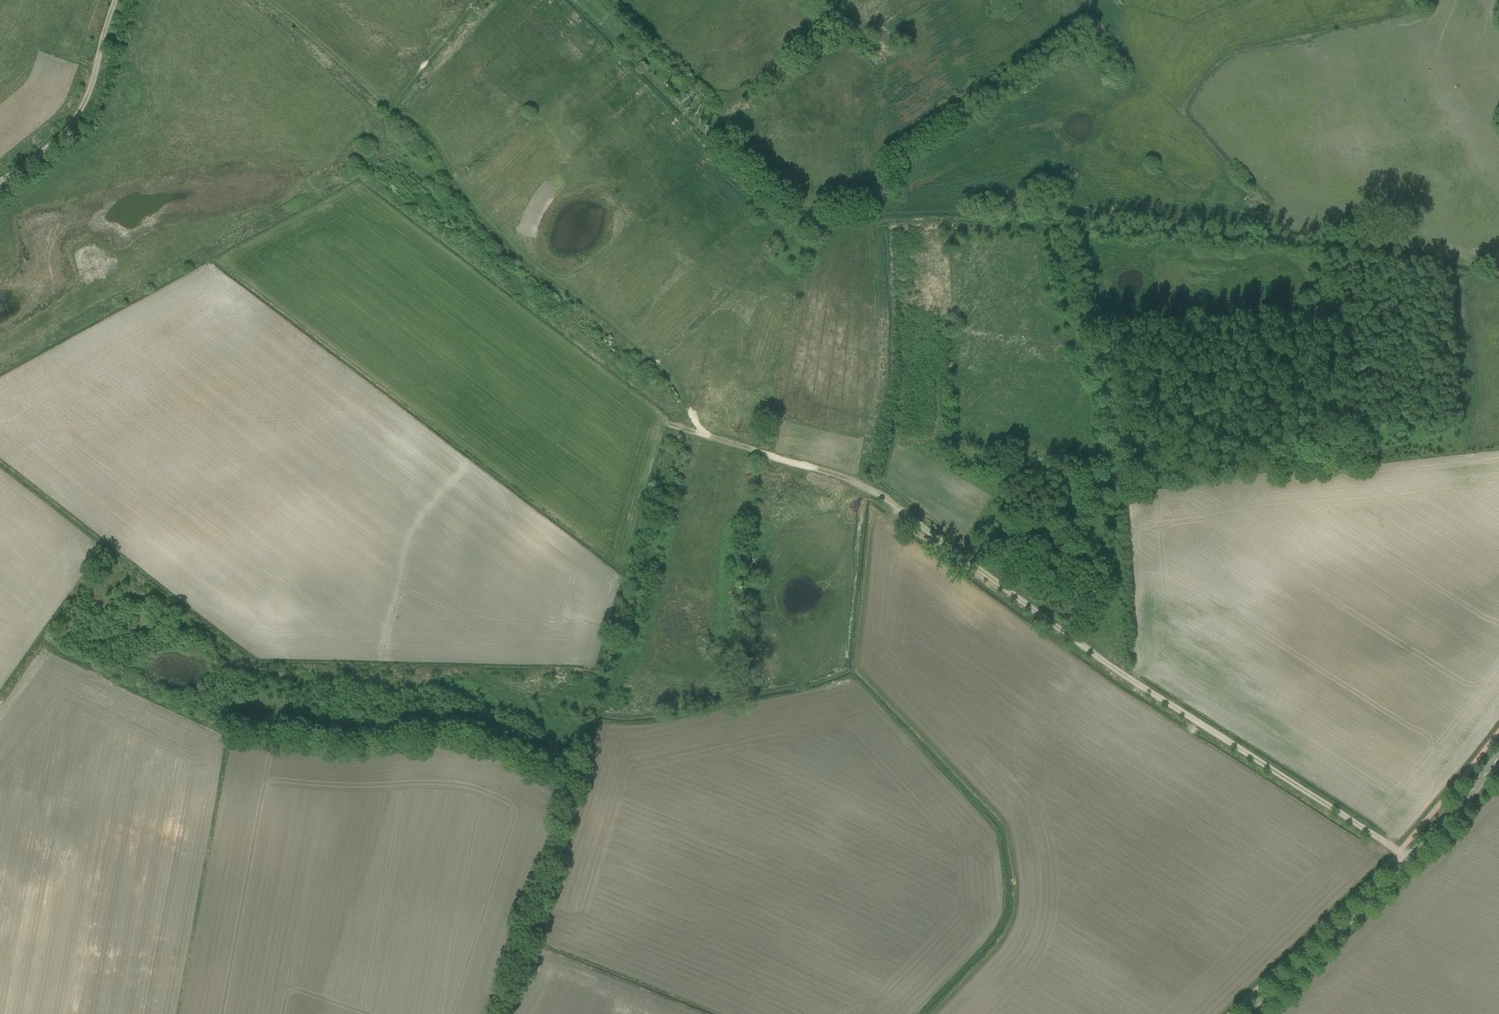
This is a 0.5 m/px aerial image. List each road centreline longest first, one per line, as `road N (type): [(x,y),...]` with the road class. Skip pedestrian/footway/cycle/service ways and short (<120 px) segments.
road 1 (track): [(480,0),(393,105),(429,141),(479,219),(664,375),(694,433),(870,489),(1117,674),(1399,853)]
road 2 (tertiary): [(1250,1013),(1417,854),(1498,757)]
road 3 (track): [(115,0),(73,122),(0,184)]

